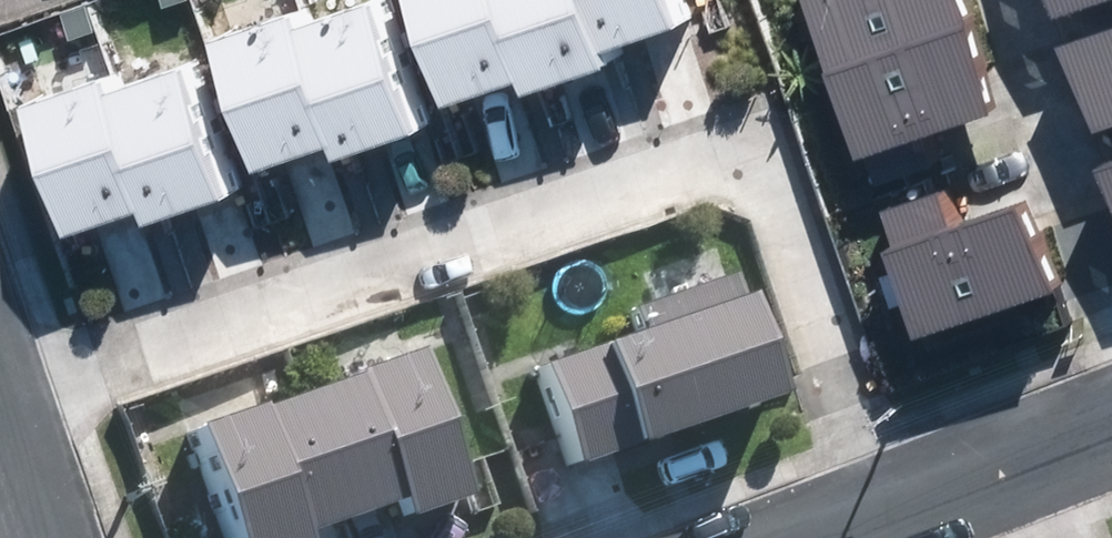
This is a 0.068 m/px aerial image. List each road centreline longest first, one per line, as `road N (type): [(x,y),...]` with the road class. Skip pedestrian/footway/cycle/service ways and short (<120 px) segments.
road 1 (residential): [(1111,424),(818,537)]

